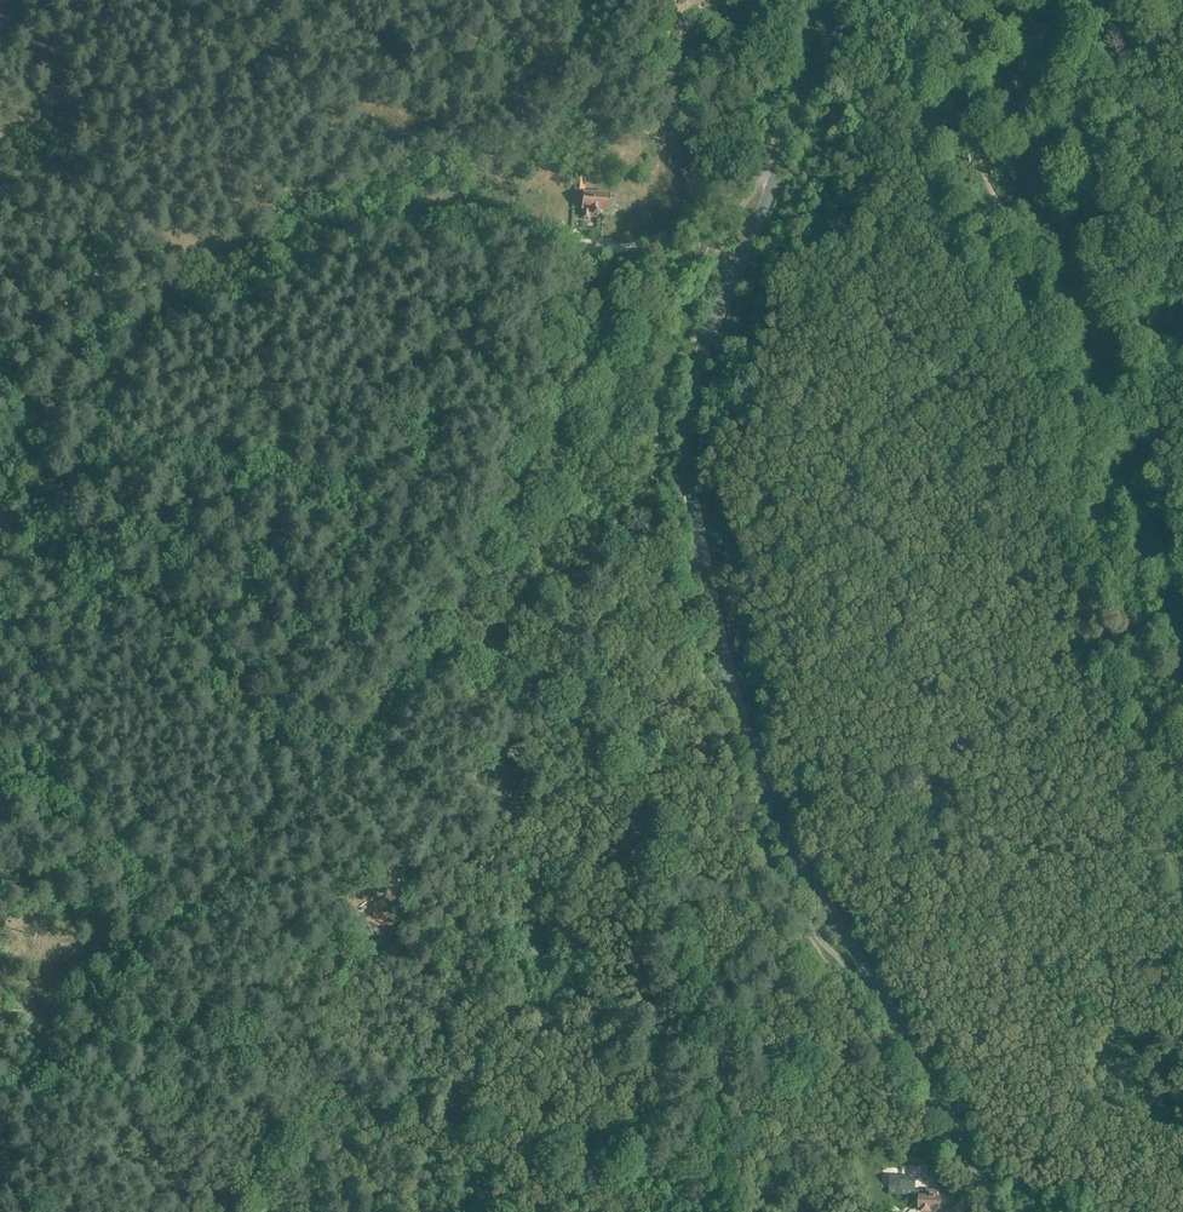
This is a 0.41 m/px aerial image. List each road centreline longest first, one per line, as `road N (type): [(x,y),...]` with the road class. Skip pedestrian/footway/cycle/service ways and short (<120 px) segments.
road 1 (tertiary): [(999,1211),(771,794),(726,664),(690,478),(697,366),(846,0)]
road 2 (track): [(717,1211),(644,784),(638,758),(624,747),(580,750),(567,764),(413,1084),(388,1108)]
road 3 (track): [(0,522),(31,561),(166,610),(202,640),(271,756),(266,824),(233,869),(134,953)]
road 4 (track): [(0,474),(22,434),(89,391),(141,340),(164,309),(188,249),(239,250),(340,230)]
road 5 (track): [(0,186),(98,190),(188,249)]
road 6 (track): [(0,1093),(36,1084),(68,1063),(134,953)]
road 7 (track): [(340,230),(399,218),(512,227)]

